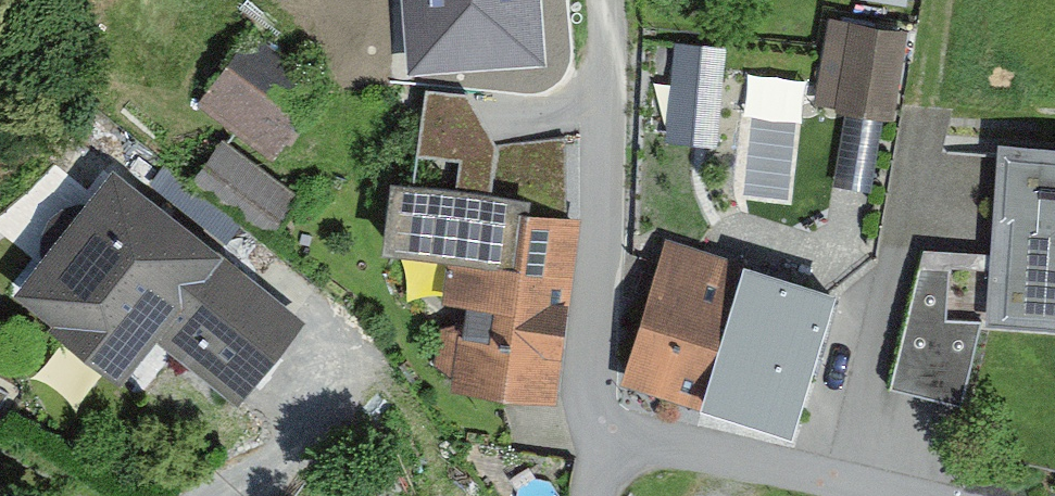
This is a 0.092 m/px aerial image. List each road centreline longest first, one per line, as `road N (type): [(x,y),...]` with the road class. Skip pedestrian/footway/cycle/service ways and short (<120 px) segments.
road 1 (residential): [(614,427),(609,342),(618,0)]
road 2 (residential): [(614,427),(923,495)]

